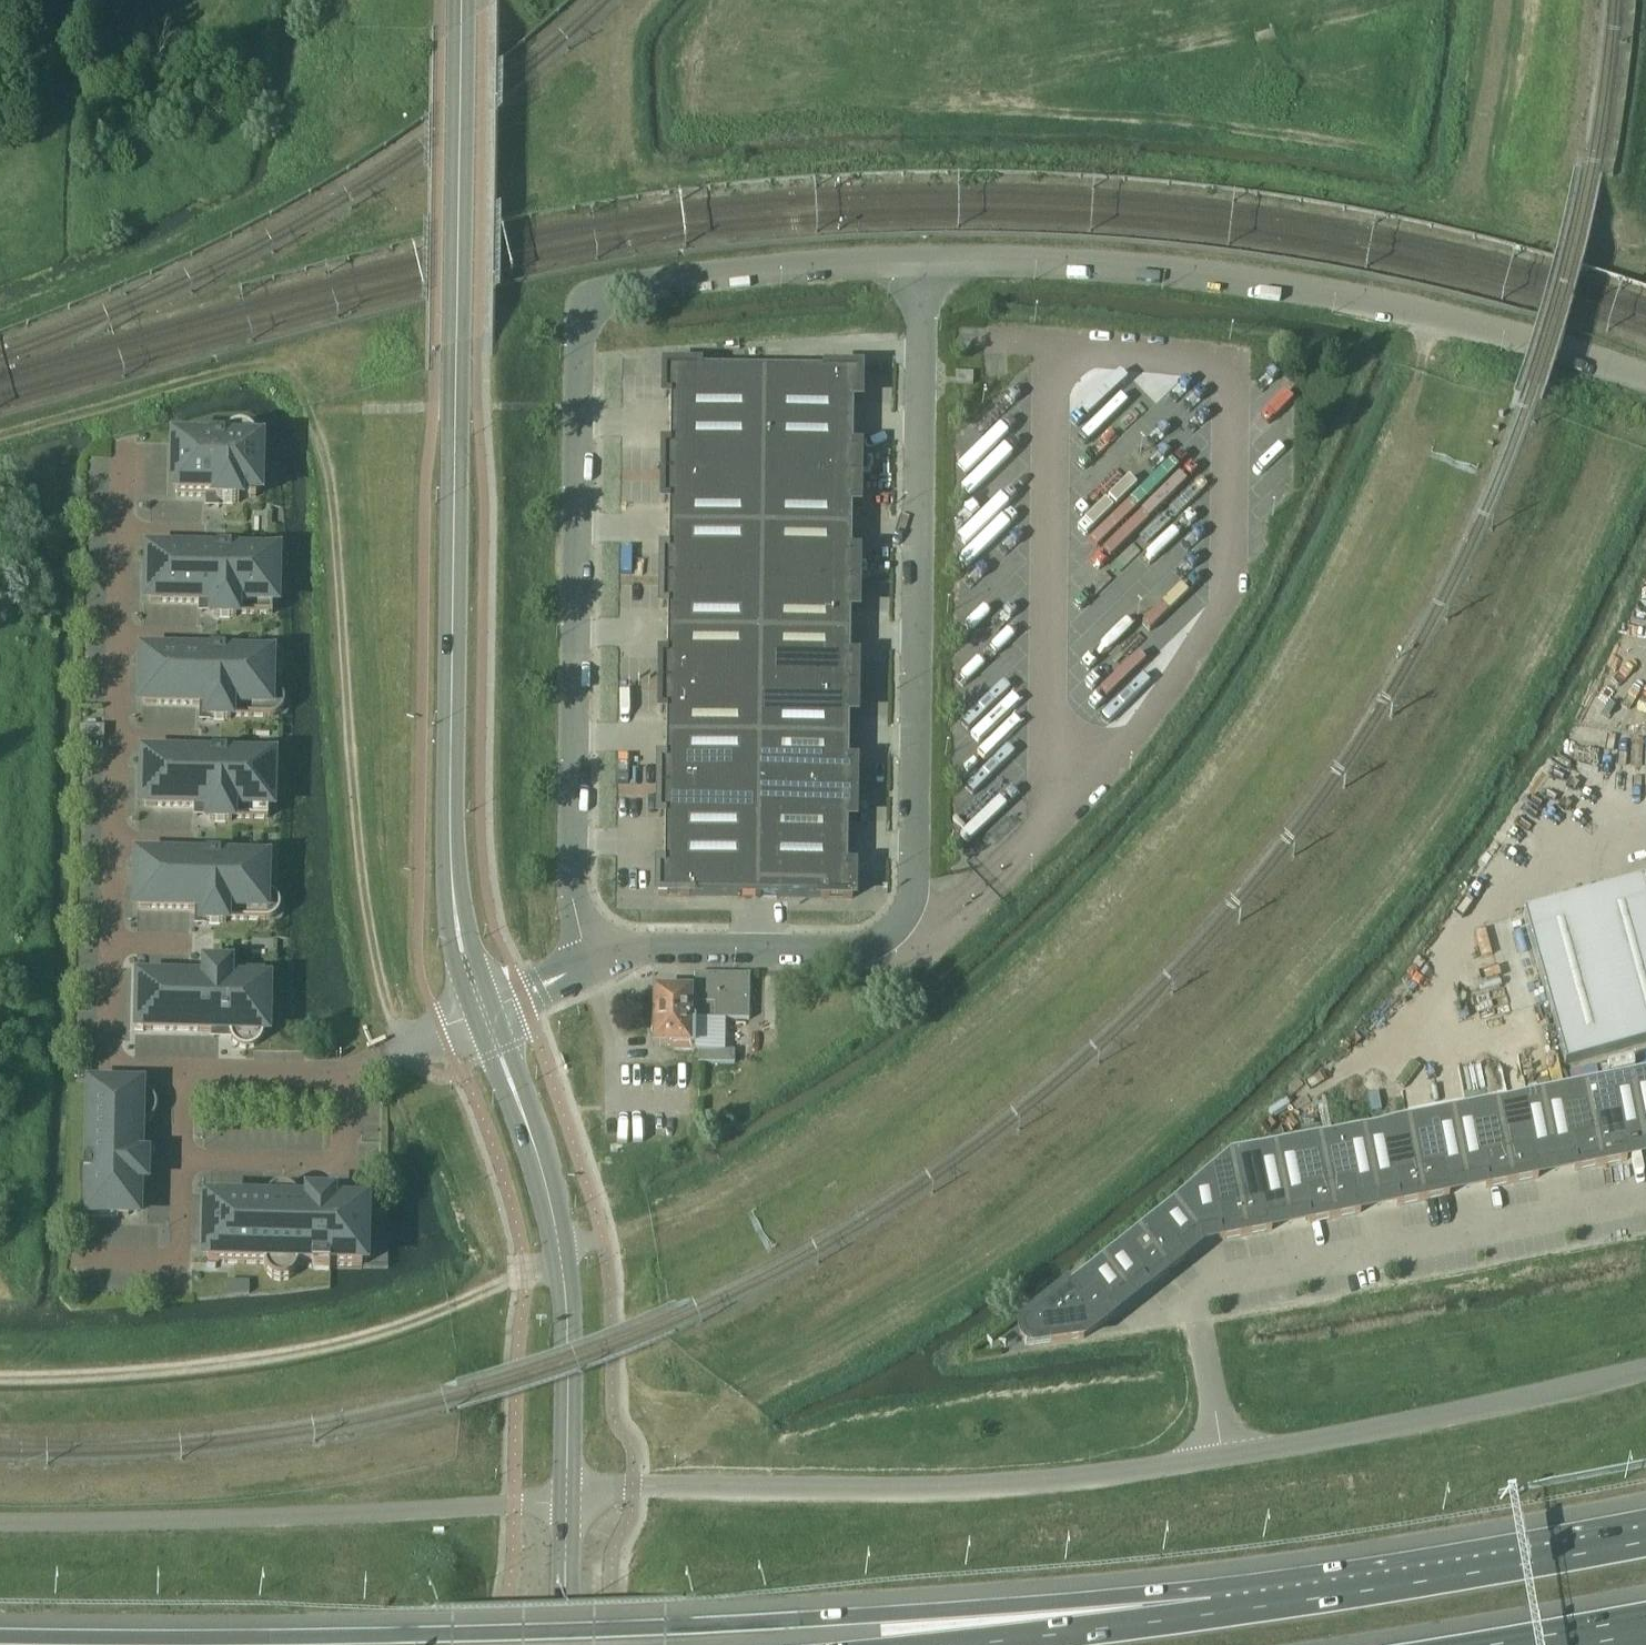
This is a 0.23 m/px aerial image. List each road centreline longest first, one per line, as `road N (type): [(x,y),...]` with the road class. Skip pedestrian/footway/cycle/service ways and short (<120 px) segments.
road 1 (track): [(603,1235),(670,1220),(831,1130),(1008,1000),(1104,901),(1185,808),(1316,608),(1405,410),(1428,314)]
road 2 (motorway): [(1221,1612),(881,1611),(188,1639),(0,1638)]
road 3 (unclassified): [(1645,1369),(1361,1434),(1003,1486),(632,1485)]
road 4 (track): [(1464,217),(1254,177),(1123,163),(857,160),(641,174),(630,165),(619,48),(661,0)]
road 5 (tertiary): [(486,1019),(467,963),(454,855),(461,0)]
road 6 (unclassified): [(923,261),(626,288),(584,312),(574,906),(589,970)]
road 7 (unclassified): [(589,970),(641,952),(864,951),(913,917),(923,261)]
road 8 (track): [(411,1049),(393,1025),(369,933),(333,518),(302,395),(285,378),(229,378),(0,442)]
road 9 (unclassified): [(1645,382),(1428,314),(1279,286),(1120,268),(923,261)]
road 10 (unclassified): [(181,1072),(110,1069),(123,434)]
road 11 (track): [(0,1382),(276,1363),(392,1334),(523,1268)]
road 12 (tertiary): [(566,1499),(561,1252),(551,1195),(486,1019)]
road 13 (motorway): [(1645,1539),(1221,1612)]
road 14 (track): [(1503,0),(1501,55),(1464,217),(1645,274)]
road 15 (motorway): [(1221,1612),(967,1644)]
road 16 (unclassified): [(345,1075),(342,1164),(180,1160)]
road 17 (unclassified): [(180,1160),(178,1263),(73,1259)]
road 18 (unclassified): [(345,1075),(181,1072)]
road 19 (unclassified): [(486,1019),(345,1075)]
road 20 (tertiary): [(562,1644),(566,1499)]

